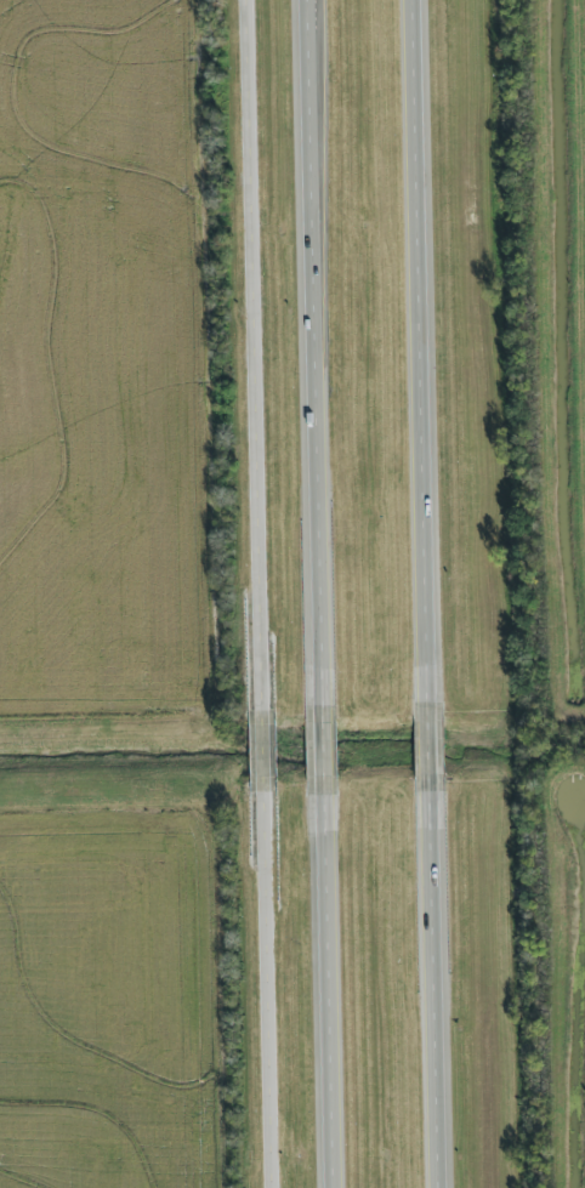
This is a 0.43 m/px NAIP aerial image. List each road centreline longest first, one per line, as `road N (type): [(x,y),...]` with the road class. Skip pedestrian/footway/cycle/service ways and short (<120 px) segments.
road 1 (tertiary): [(252,0),(266,709)]
road 2 (trunk): [(307,0),(324,705)]
road 3 (trunk): [(435,699),(419,0)]
road 4 (trunk): [(446,1187),(437,789)]
road 5 (tertiary): [(268,790),(276,1187)]
road 6 (trunk): [(326,797),(338,1187)]

